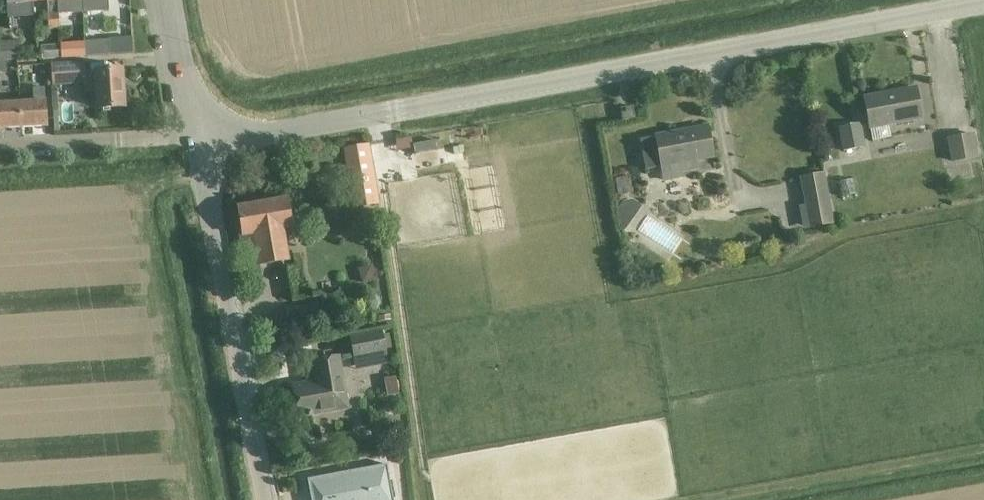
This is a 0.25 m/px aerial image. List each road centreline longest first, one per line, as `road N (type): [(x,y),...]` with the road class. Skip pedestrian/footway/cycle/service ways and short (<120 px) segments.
road 1 (unclassified): [(197,137),(292,130),(983,4)]
road 2 (unclassified): [(266,499),(197,137)]
road 3 (residential): [(197,137),(0,148)]
road 4 (unclassified): [(197,137),(171,0)]

